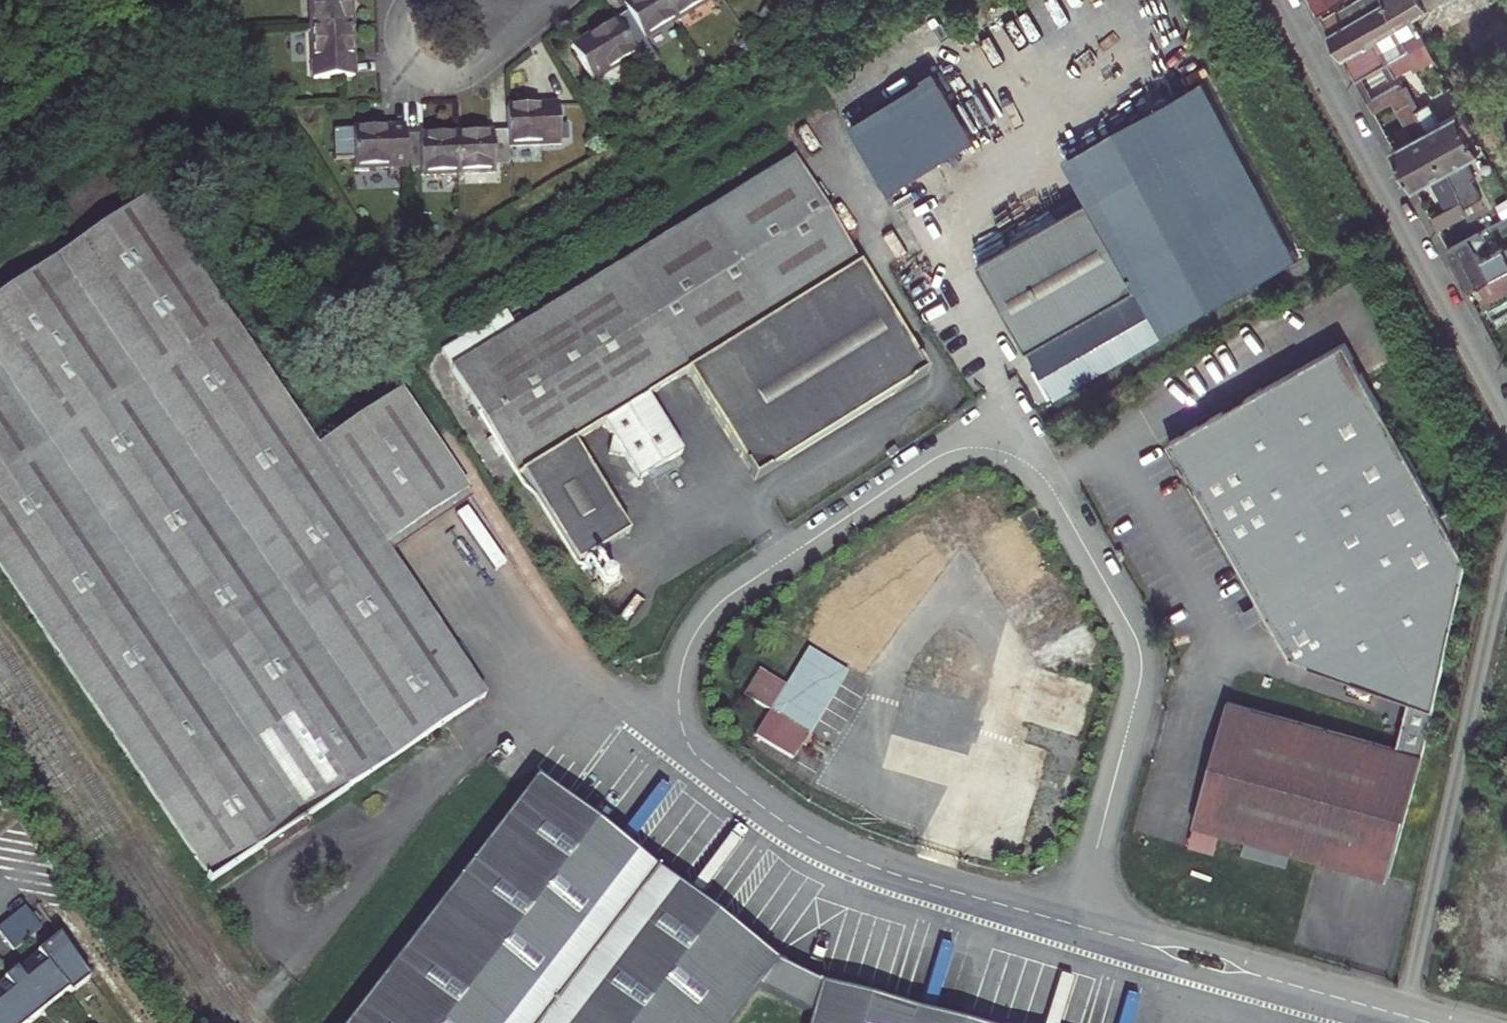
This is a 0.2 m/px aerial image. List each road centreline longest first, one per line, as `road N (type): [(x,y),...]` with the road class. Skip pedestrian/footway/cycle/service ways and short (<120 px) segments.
road 1 (residential): [(687,747),(680,664),(704,617),(750,577),(1006,412),(1131,622),(1137,648),(1137,694),(1073,927)]
road 2 (residential): [(1506,413),(1281,0)]
road 3 (unclassified): [(1506,557),(1405,1016)]
road 4 (residential): [(1073,927),(890,874),(812,843),(687,747)]
road 5 (residential): [(687,747),(583,669),(410,807)]
road 6 (residential): [(1405,1016),(1073,927)]
road 7 (residential): [(410,807),(323,924),(278,916),(276,886),(297,859)]
road 8 (residential): [(538,13),(470,69),(443,77),(415,69),(399,45),(399,17),(410,0)]
road 9 (residential): [(297,859),(410,807)]

